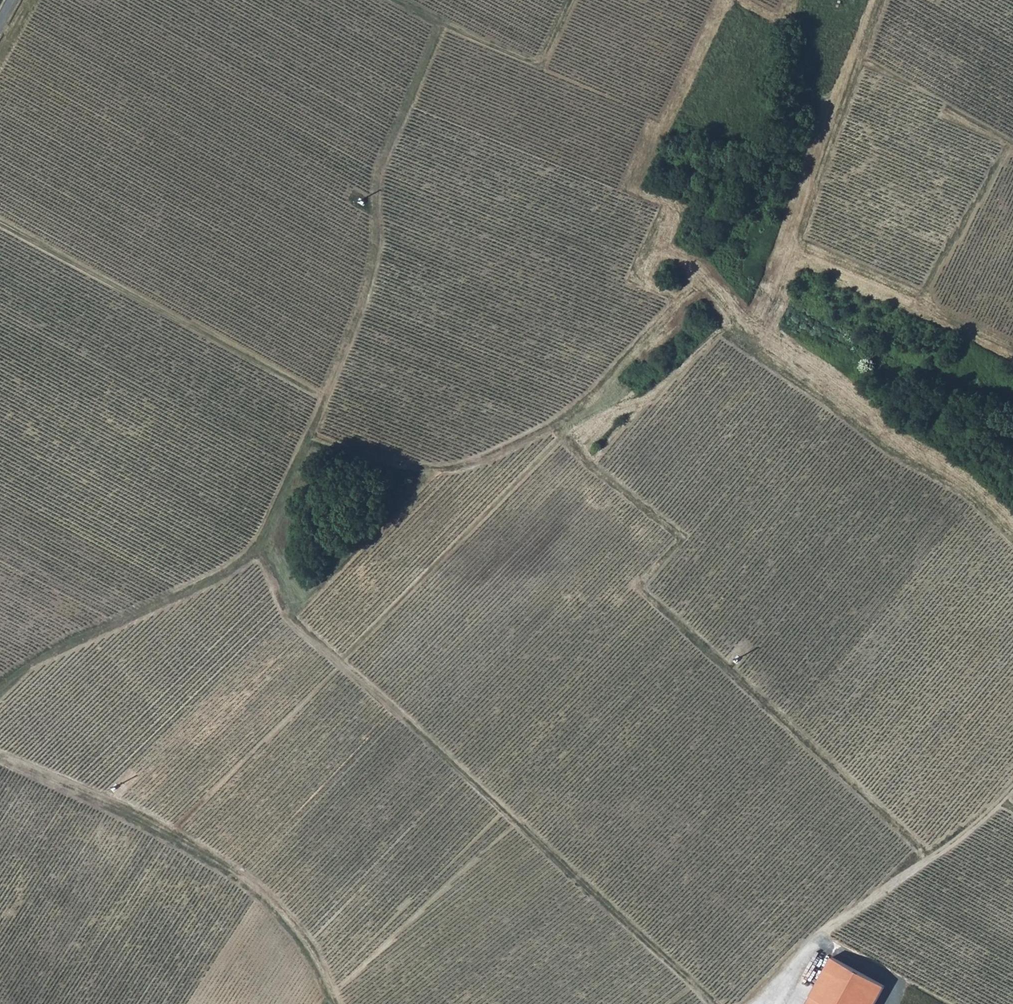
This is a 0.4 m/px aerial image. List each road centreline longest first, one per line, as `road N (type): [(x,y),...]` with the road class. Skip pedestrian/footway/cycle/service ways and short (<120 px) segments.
road 1 (track): [(337,1003),(295,921),(244,875),(138,817),(0,757)]
road 2 (track): [(1012,791),(831,927),(748,1003)]

